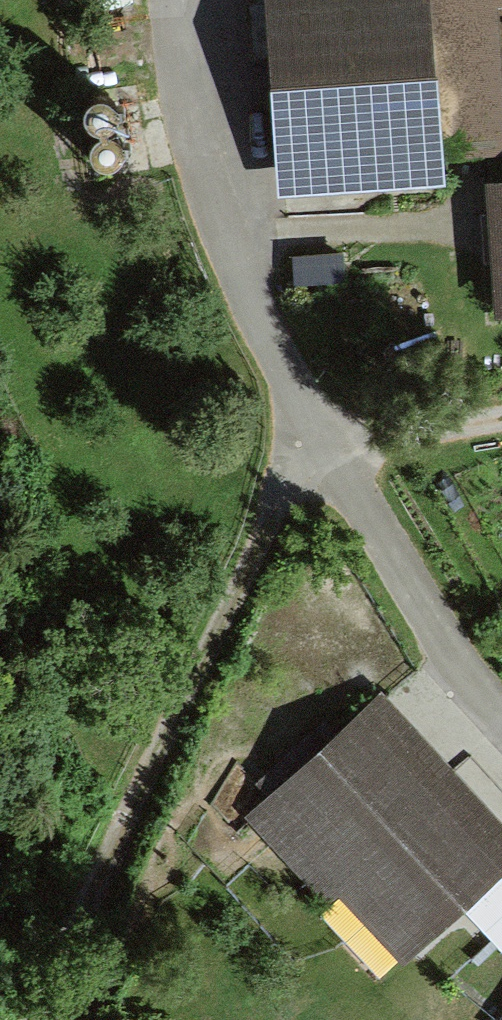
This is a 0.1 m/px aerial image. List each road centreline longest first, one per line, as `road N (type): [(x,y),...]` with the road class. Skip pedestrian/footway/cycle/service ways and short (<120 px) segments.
road 1 (residential): [(174,0),(220,244),(318,454),(447,647),(501,708)]
road 2 (track): [(318,454),(279,487),(59,898),(19,1019)]
road 3 (track): [(501,418),(420,432),(324,463)]

